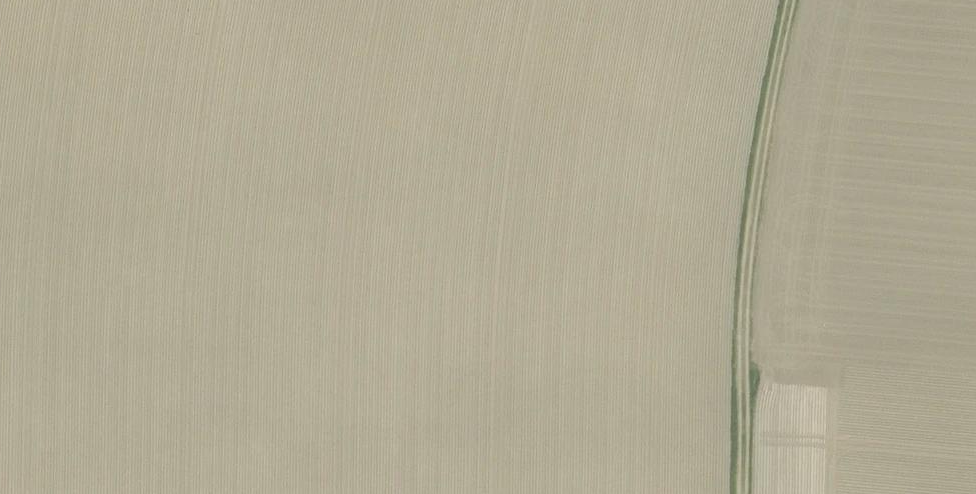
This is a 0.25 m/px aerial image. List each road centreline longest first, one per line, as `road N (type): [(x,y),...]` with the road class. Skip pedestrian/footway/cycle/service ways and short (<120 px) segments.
road 1 (track): [(751,493),(761,99),(791,0)]

